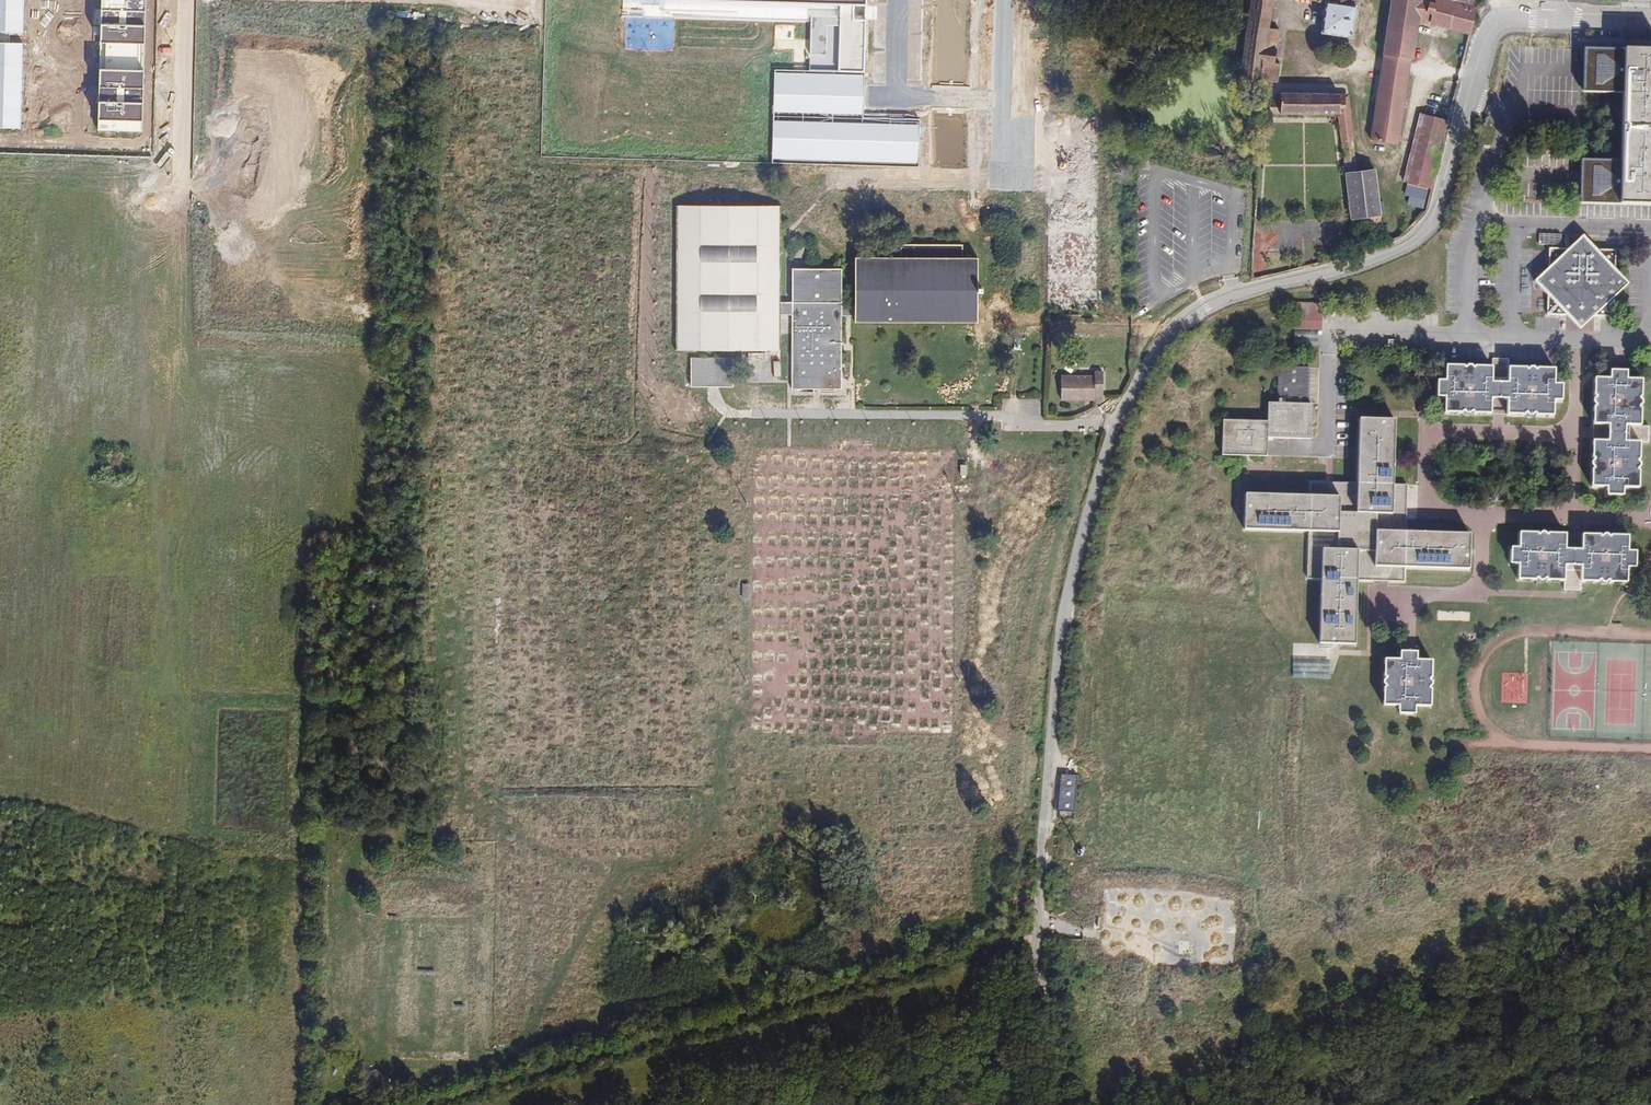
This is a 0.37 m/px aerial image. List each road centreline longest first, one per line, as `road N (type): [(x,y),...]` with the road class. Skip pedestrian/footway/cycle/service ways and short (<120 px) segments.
road 1 (residential): [(1485,40),(1436,211),(1412,240),(1205,304),(1176,322),(1134,377),(1077,536),(1058,616),(1034,886),(1038,927)]
road 2 (unclassified): [(185,0),(162,729)]
road 3 (track): [(1453,1104),(1484,1092),(1588,1100),(1650,1065)]
road 4 (residential): [(1000,173),(1003,0)]

